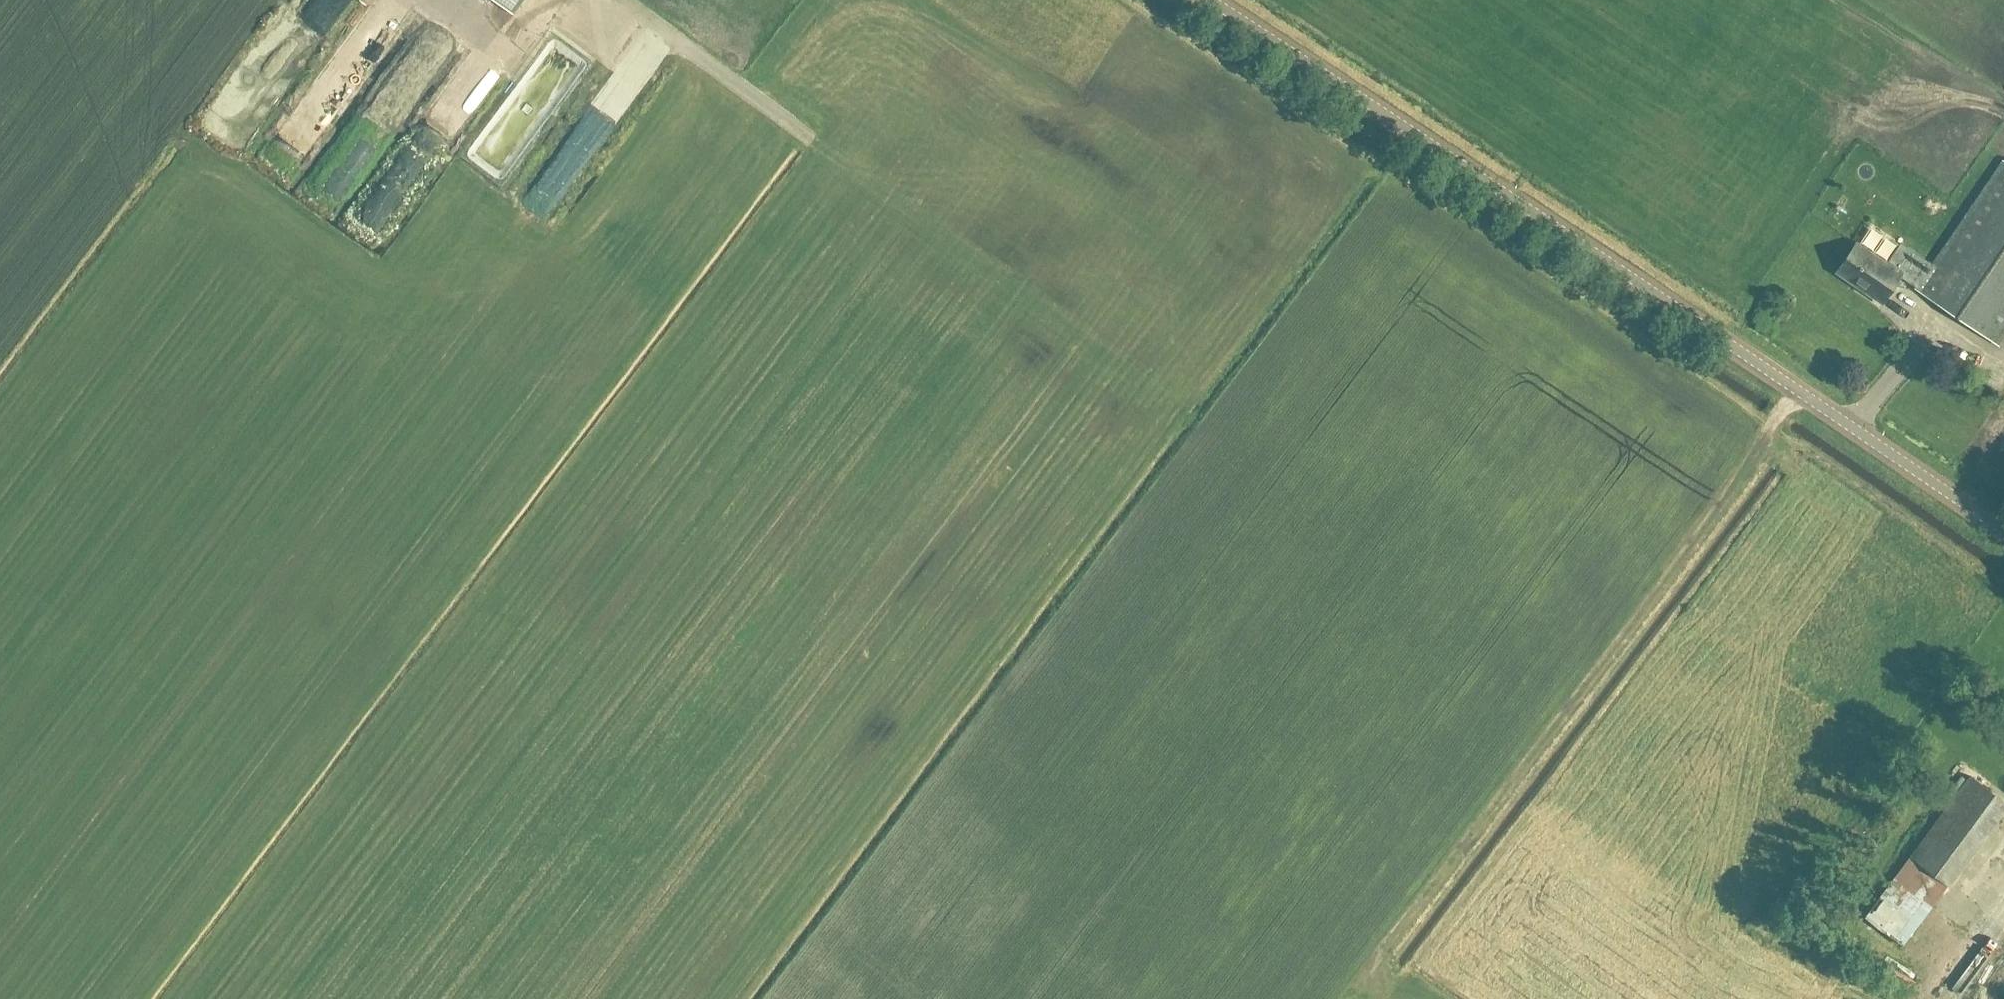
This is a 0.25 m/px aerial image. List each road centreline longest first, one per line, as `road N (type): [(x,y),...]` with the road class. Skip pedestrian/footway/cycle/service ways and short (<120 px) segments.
road 1 (tertiary): [(2003,537),(1209,0)]

